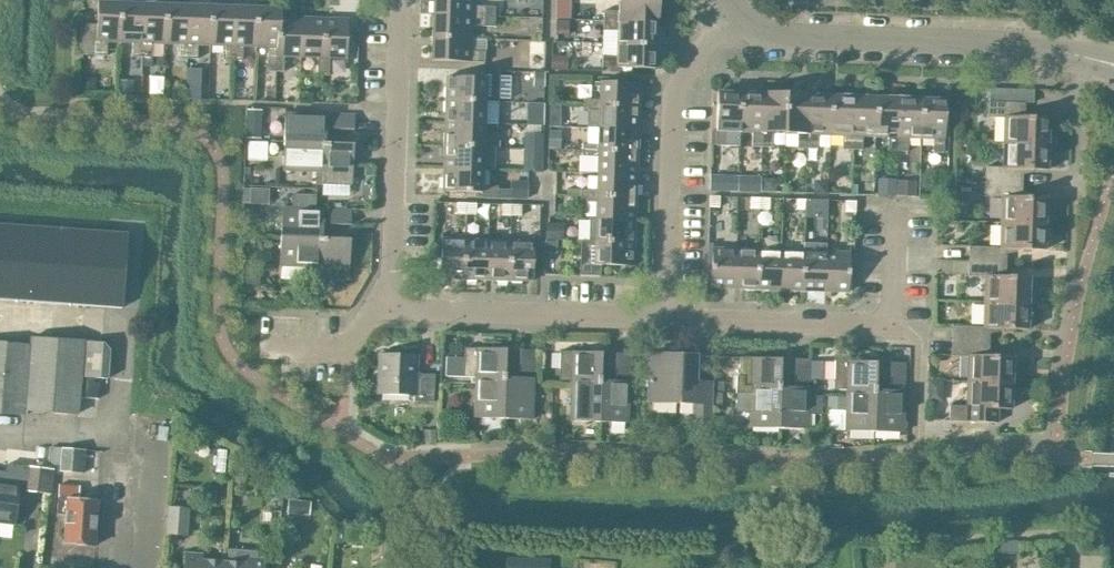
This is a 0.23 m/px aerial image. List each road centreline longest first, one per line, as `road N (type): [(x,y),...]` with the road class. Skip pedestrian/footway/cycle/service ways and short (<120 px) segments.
road 1 (residential): [(1113,65),(995,45),(761,34),(732,15)]
road 2 (residential): [(895,204),(891,325),(662,318)]
road 3 (residential): [(662,318),(670,101),(732,15)]
road 4 (residential): [(388,307),(397,0)]
road 5 (residential): [(662,318),(388,307)]
road 6 (residential): [(258,347),(344,349),(368,313),(388,307)]

